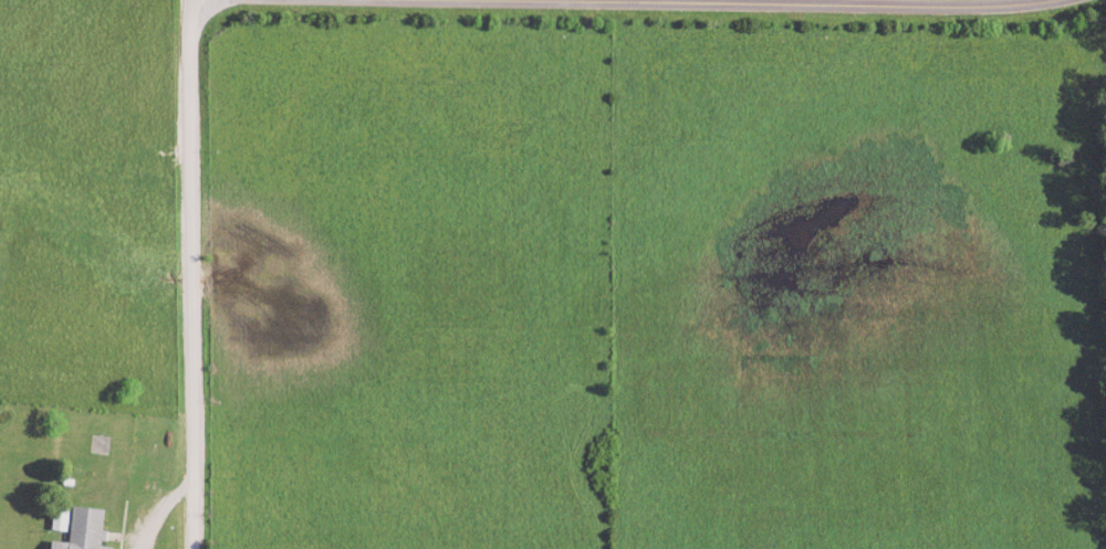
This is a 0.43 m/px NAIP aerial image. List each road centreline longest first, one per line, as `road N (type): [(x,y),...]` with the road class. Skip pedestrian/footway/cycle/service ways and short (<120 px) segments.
road 1 (residential): [(1074,0),(978,10),(428,0)]
road 2 (residential): [(199,548),(194,13),(205,4)]
road 3 (residential): [(973,187),(954,9)]

